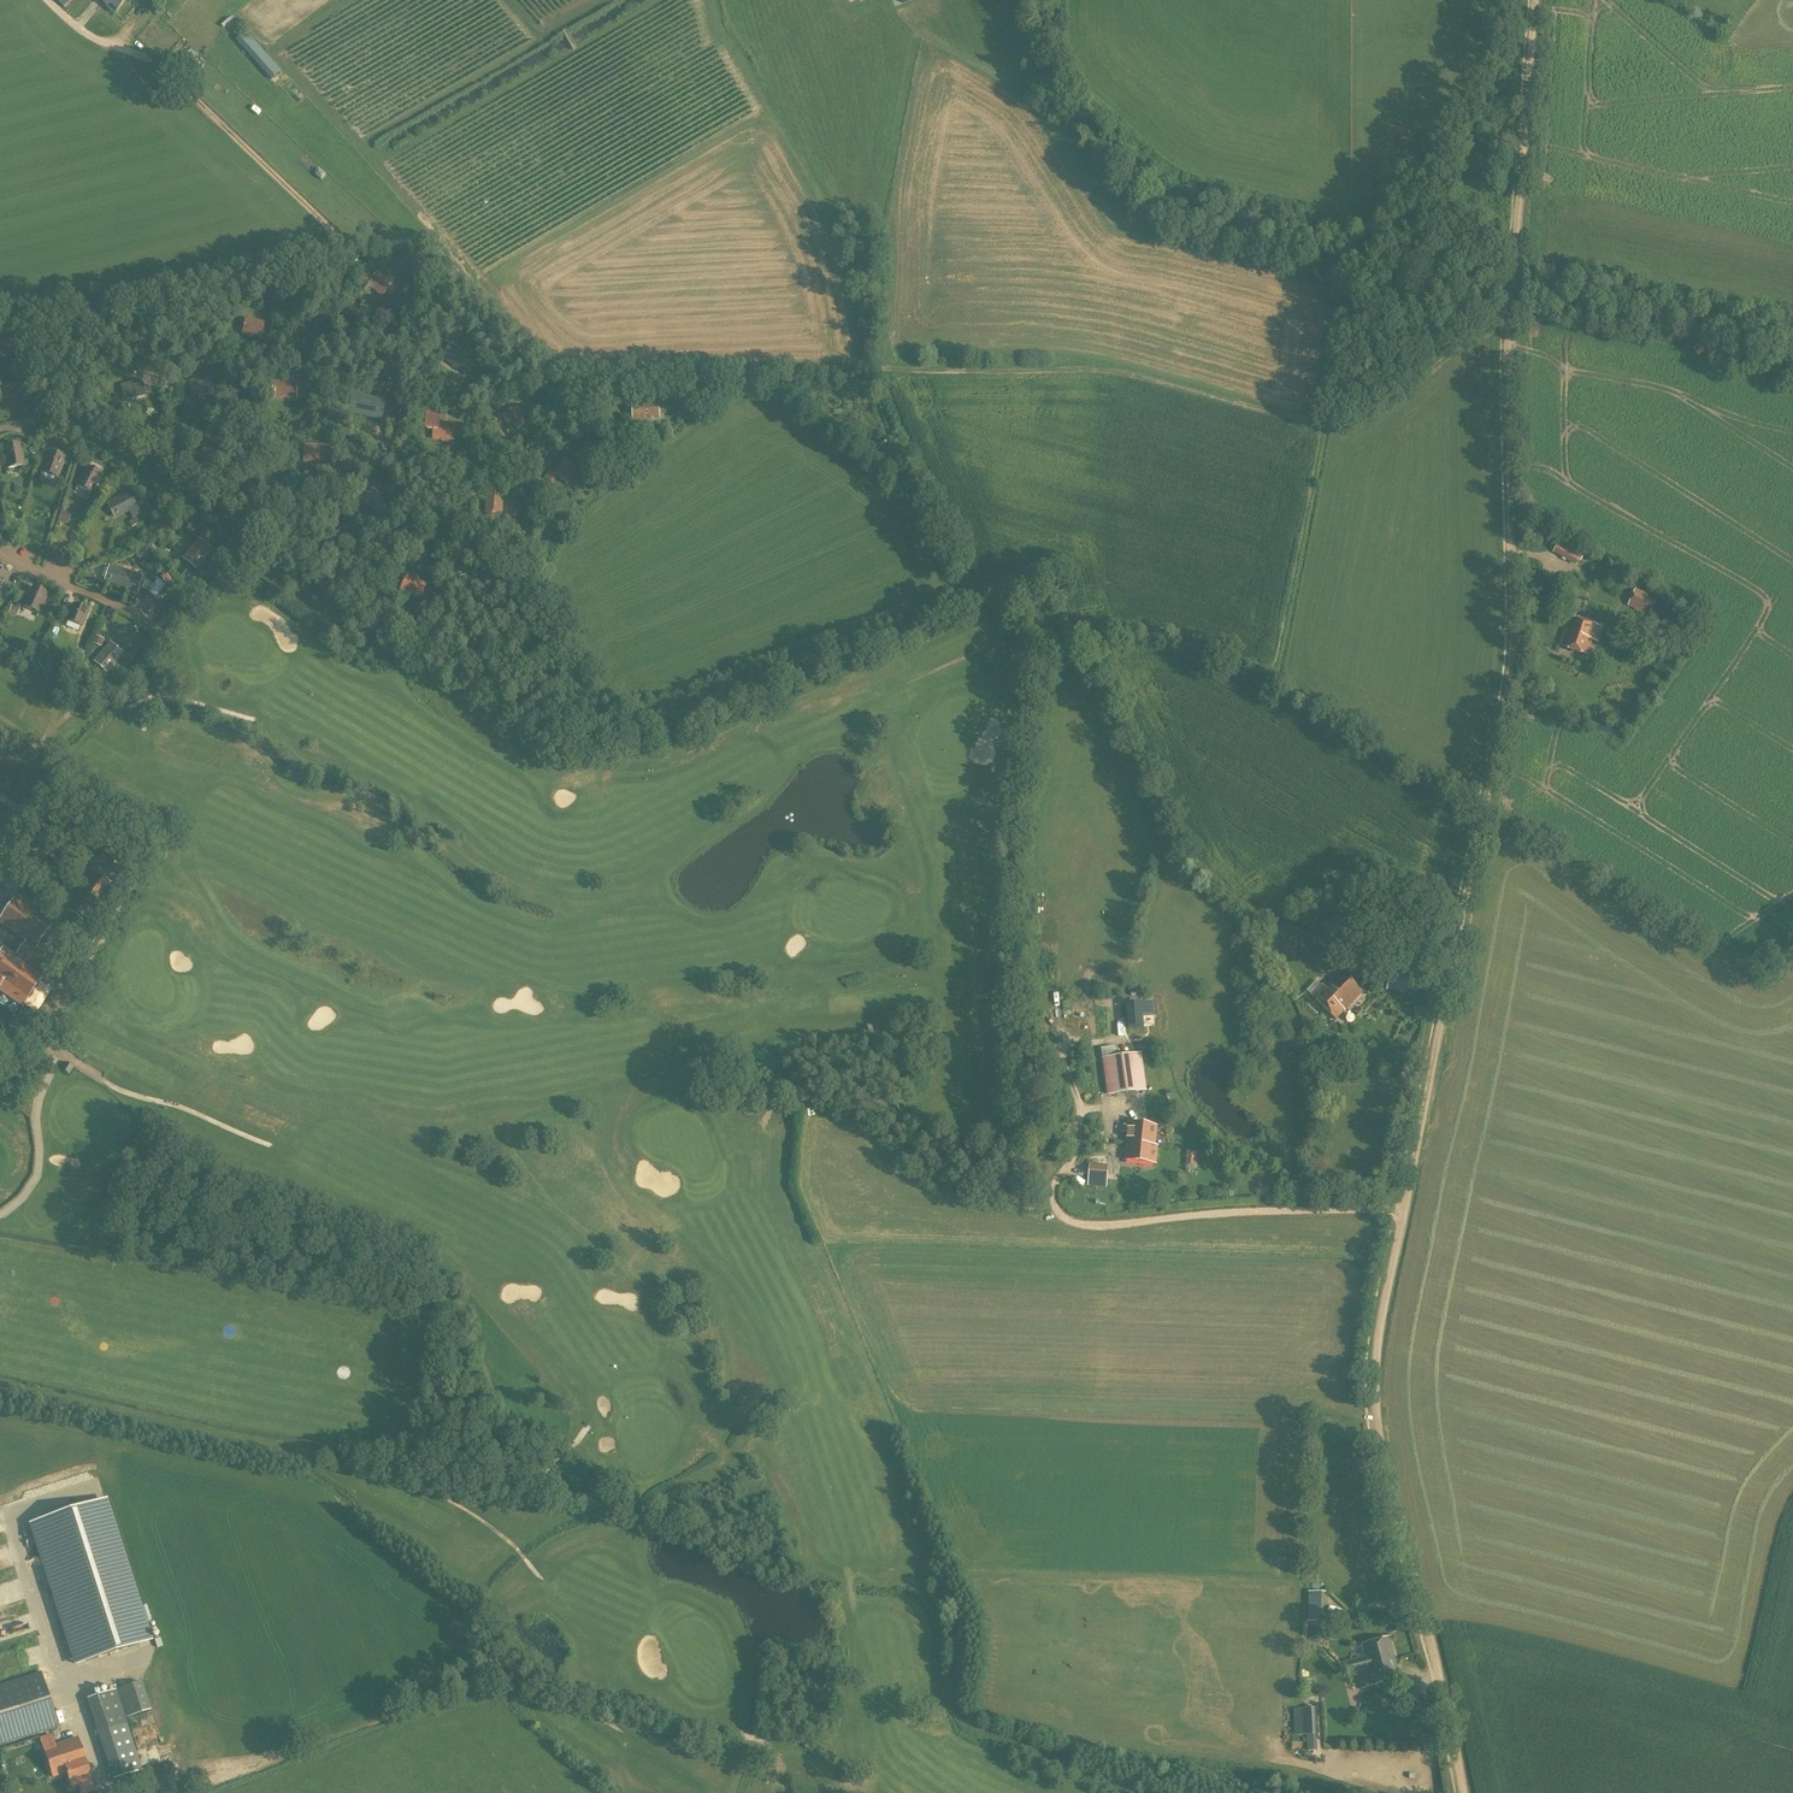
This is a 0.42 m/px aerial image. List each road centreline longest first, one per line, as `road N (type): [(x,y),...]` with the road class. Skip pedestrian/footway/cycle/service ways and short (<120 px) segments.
road 1 (track): [(1534,0),(1508,349),(1513,599),(1507,692),(1410,1161),(1371,1411),(1458,1792)]
road 2 (track): [(50,0),(97,40),(160,66),(346,245),(441,250),(528,356),(567,383),(873,366),(1105,369),(1335,421),(1391,402),(1502,319)]
road 3 (track): [(334,625),(84,431),(65,362),(69,331),(100,306),(346,245)]

